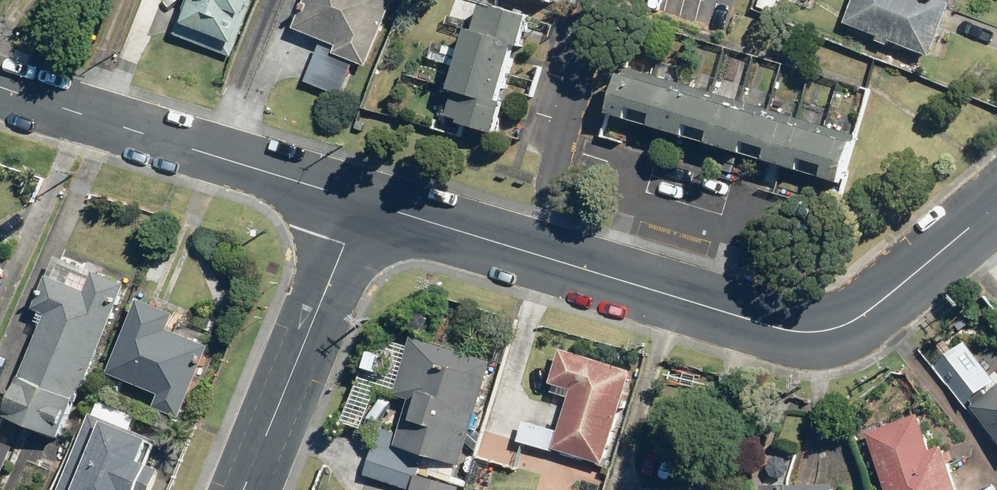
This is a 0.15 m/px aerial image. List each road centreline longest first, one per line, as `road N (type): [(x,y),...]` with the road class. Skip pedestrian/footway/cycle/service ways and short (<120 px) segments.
road 1 (tertiary): [(996,203),(852,318),(792,327),(363,200)]
road 2 (residential): [(363,200),(0,85)]
road 3 (tertiary): [(245,489),(363,200)]

